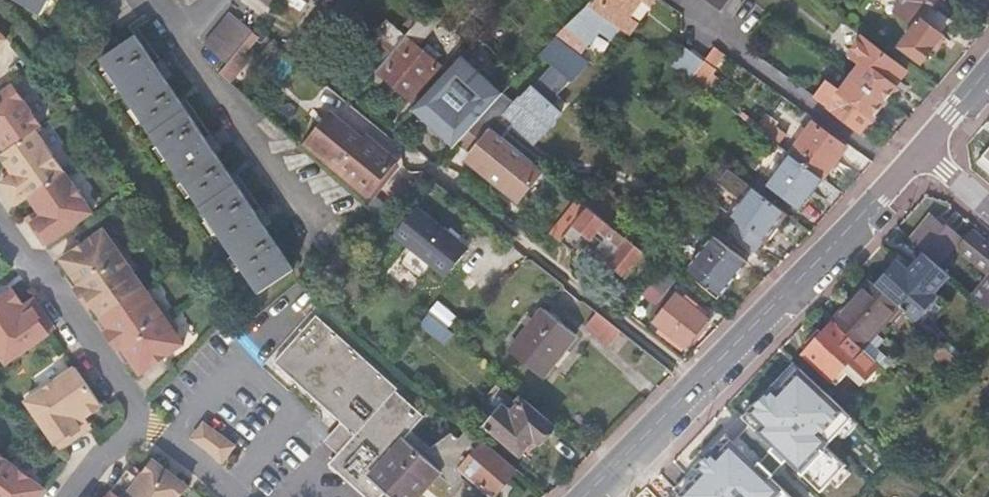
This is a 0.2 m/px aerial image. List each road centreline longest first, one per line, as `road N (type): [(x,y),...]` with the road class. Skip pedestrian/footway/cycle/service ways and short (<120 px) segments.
road 1 (residential): [(703,383),(274,39)]
road 2 (residential): [(899,169),(703,383)]
road 3 (residential): [(899,169),(702,29),(683,0)]
road 4 (residential): [(143,427),(136,400),(49,275),(0,222)]
road 5 (residential): [(703,383),(591,496)]

